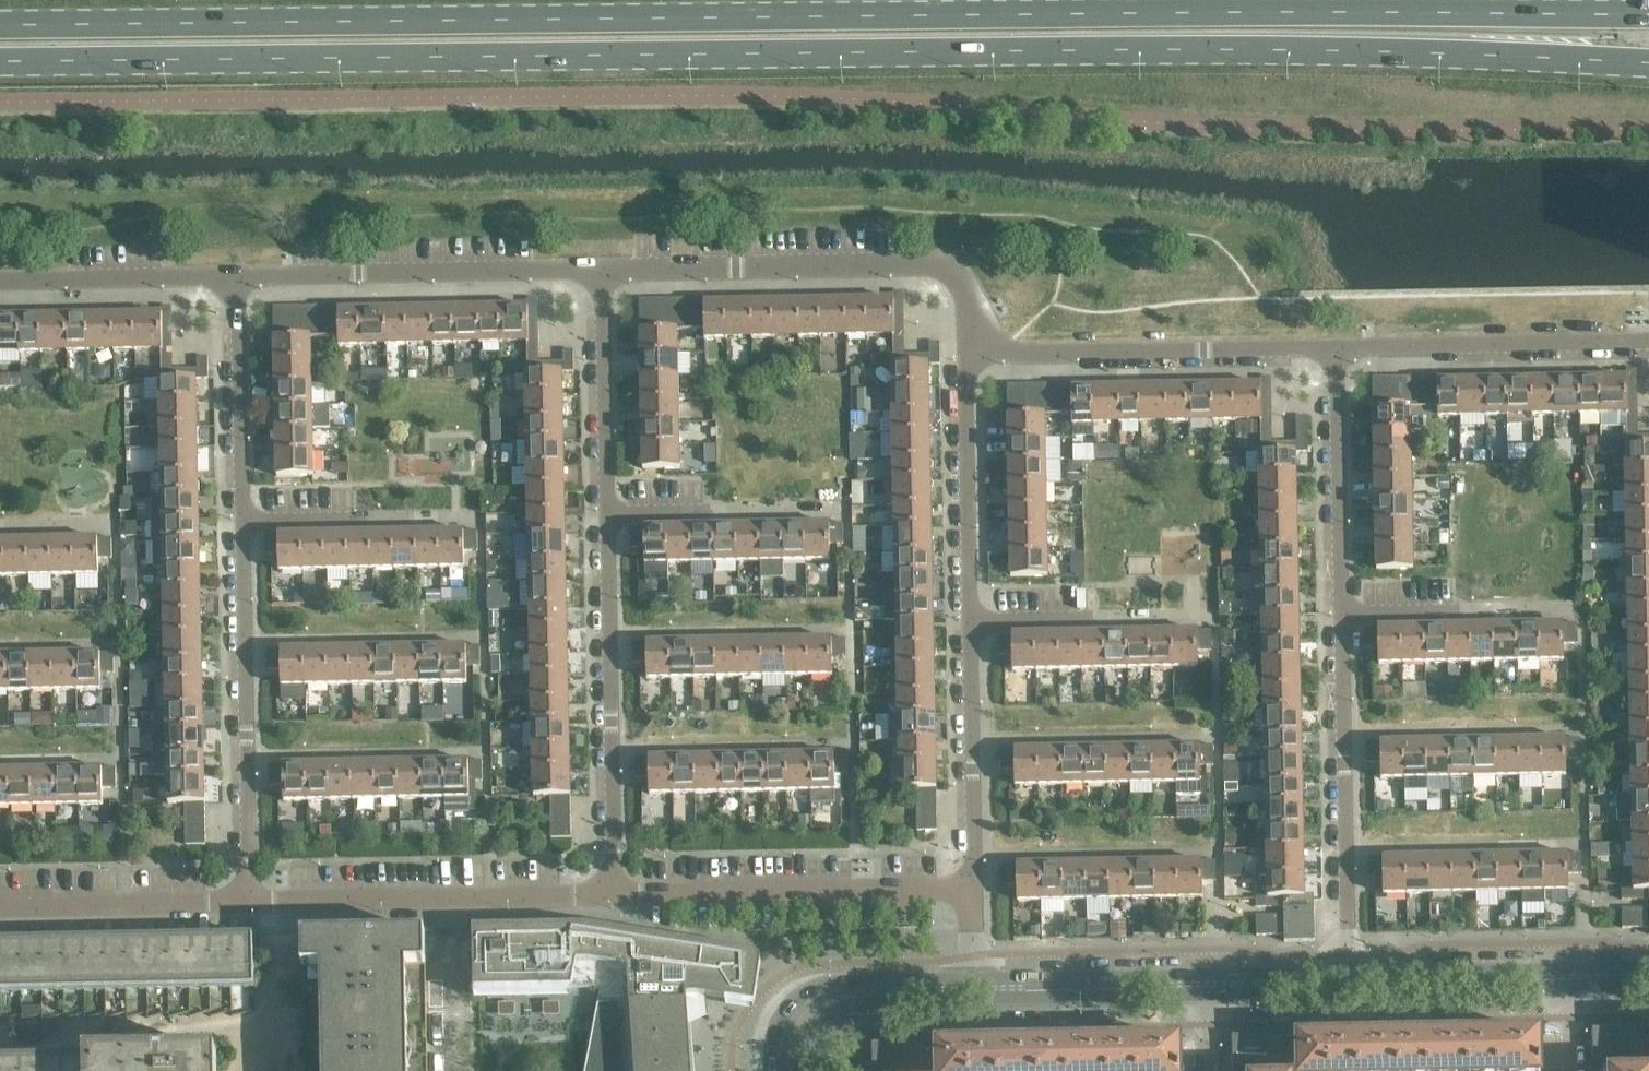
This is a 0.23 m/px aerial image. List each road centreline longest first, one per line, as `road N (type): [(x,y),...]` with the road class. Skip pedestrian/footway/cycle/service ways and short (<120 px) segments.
road 1 (primary): [(0,60),(1452,46),(1648,62)]
road 2 (primary): [(1648,12),(0,24)]
road 3 (residential): [(598,274),(948,269),(965,303),(965,358)]
road 4 (residential): [(243,522),(248,906)]
road 5 (residential): [(609,899),(603,522)]
road 6 (residential): [(1346,984),(1338,613)]
road 7 (residential): [(965,358),(1330,349)]
road 8 (residential): [(972,893),(609,899)]
road 9 (residential): [(609,899),(248,906)]
road 10 (residential): [(237,278),(598,274)]
road 11 (residential): [(1330,349),(1648,342)]
road 12 (residential): [(965,358),(971,626)]
road 13 (residential): [(971,626),(972,893)]
road 14 (residential): [(1338,613),(1330,349)]
road 15 (residential): [(603,522),(598,274)]
road 16 (residential): [(248,906),(0,910)]
road 17 (residential): [(237,278),(243,522)]
road 18 (tertiary): [(784,1070),(788,1035),(819,998),(975,988)]
road 19 (tertiary): [(975,988),(1213,987)]
road 20 (residential): [(0,280),(237,278)]
road 21 (tertiary): [(1346,984),(1577,979)]
road 22 (tertiary): [(1213,987),(1346,984)]
road 23 (residential): [(1093,623),(971,626)]
road 24 (residential): [(1338,613),(1458,613)]

